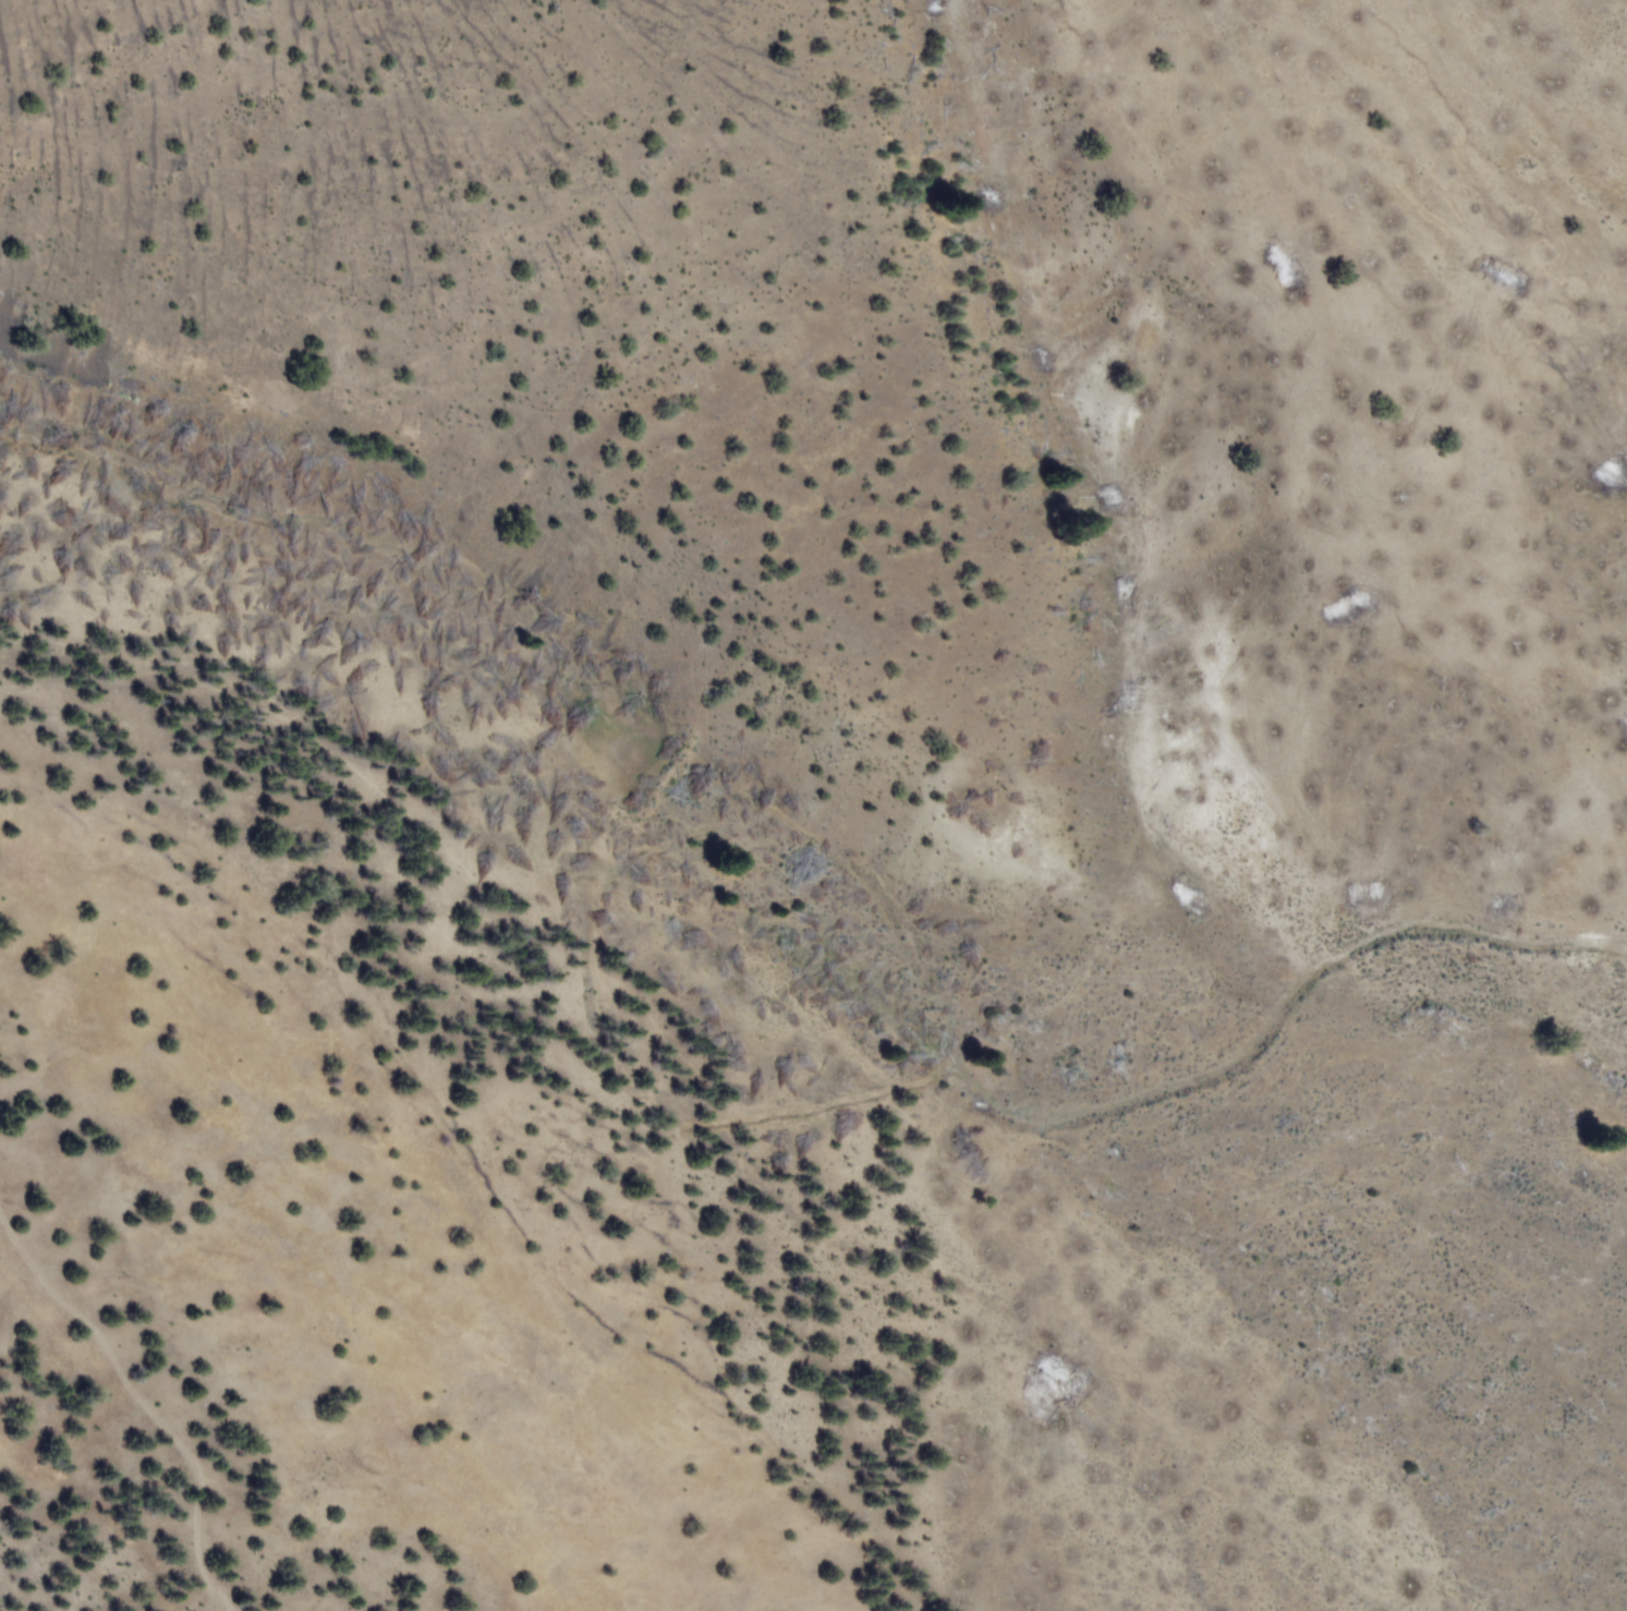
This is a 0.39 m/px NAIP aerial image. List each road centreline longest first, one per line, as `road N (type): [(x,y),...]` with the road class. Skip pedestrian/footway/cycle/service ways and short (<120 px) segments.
road 1 (track): [(225,1610),(195,1560),(183,1461),(83,1322),(43,1285),(0,1212)]

